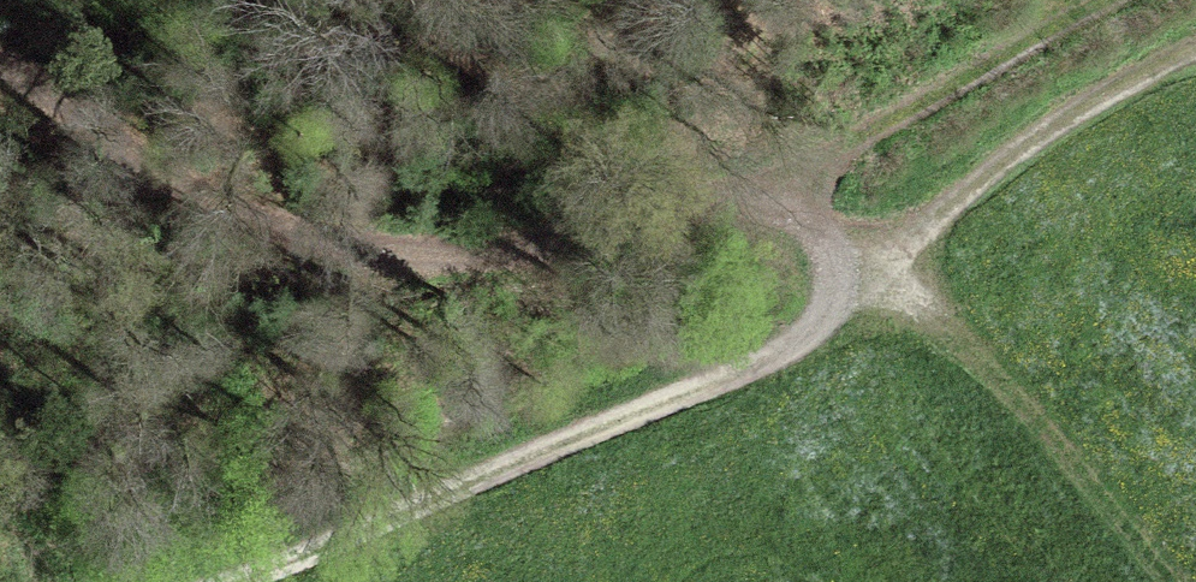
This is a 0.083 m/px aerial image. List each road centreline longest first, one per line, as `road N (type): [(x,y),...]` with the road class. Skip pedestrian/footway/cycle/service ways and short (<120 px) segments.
road 1 (track): [(794,185),(515,250),(392,251),(272,234),(169,183),(0,70)]
road 2 (track): [(216,581),(706,393),(795,340),(847,269),(794,185)]
road 3 (track): [(847,269),(1041,133),(1194,45)]
road 4 (track): [(1108,0),(794,185)]

